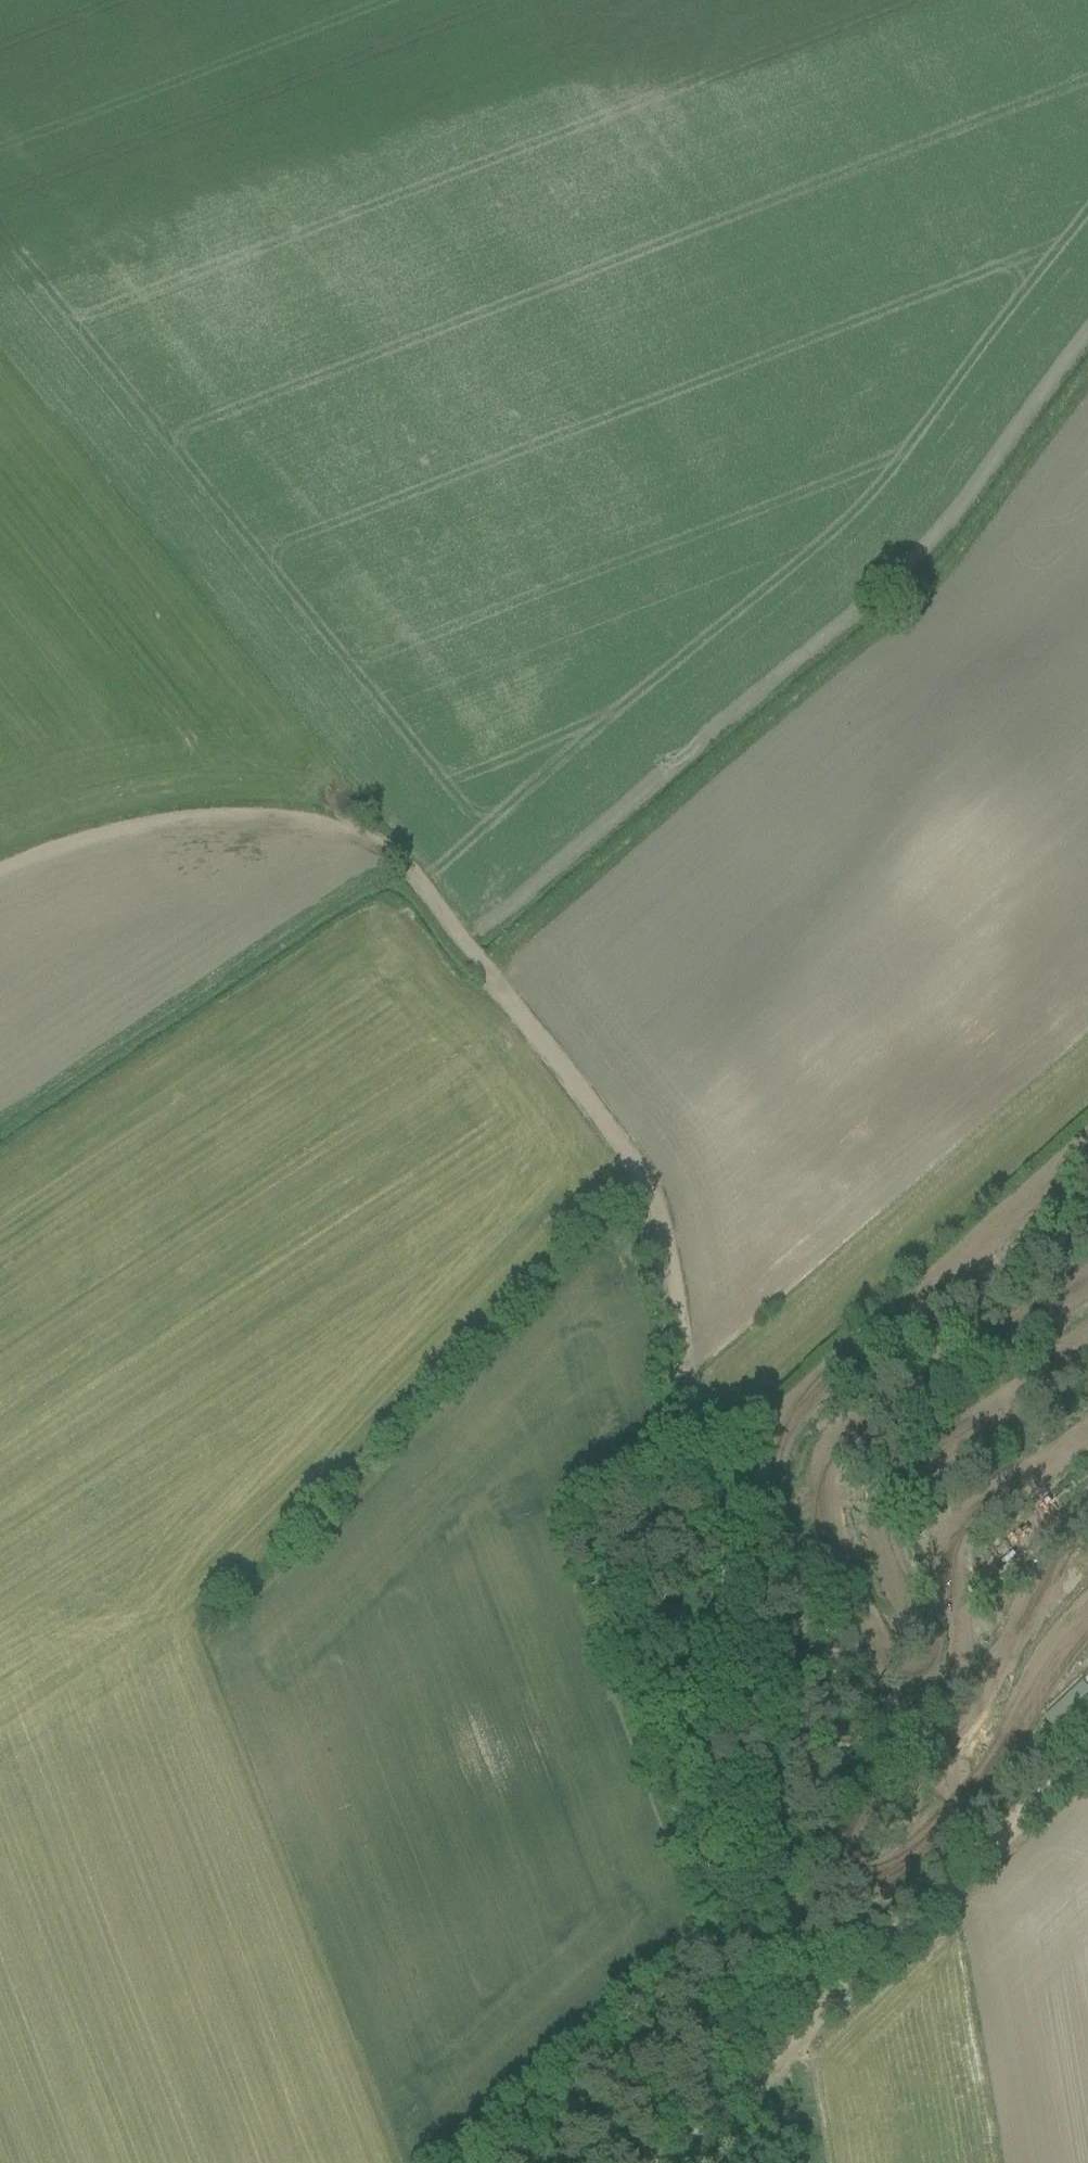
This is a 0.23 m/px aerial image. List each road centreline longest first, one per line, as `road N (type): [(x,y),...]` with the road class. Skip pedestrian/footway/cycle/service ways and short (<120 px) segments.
road 1 (track): [(0,869),(117,828),(199,815),(260,814),(341,830),(384,852),(434,899),(630,1156),(664,1232),(727,1610),(812,2021)]
road 2 (track): [(1087,1756),(812,2021)]
road 3 (track): [(812,2021),(662,2162)]

